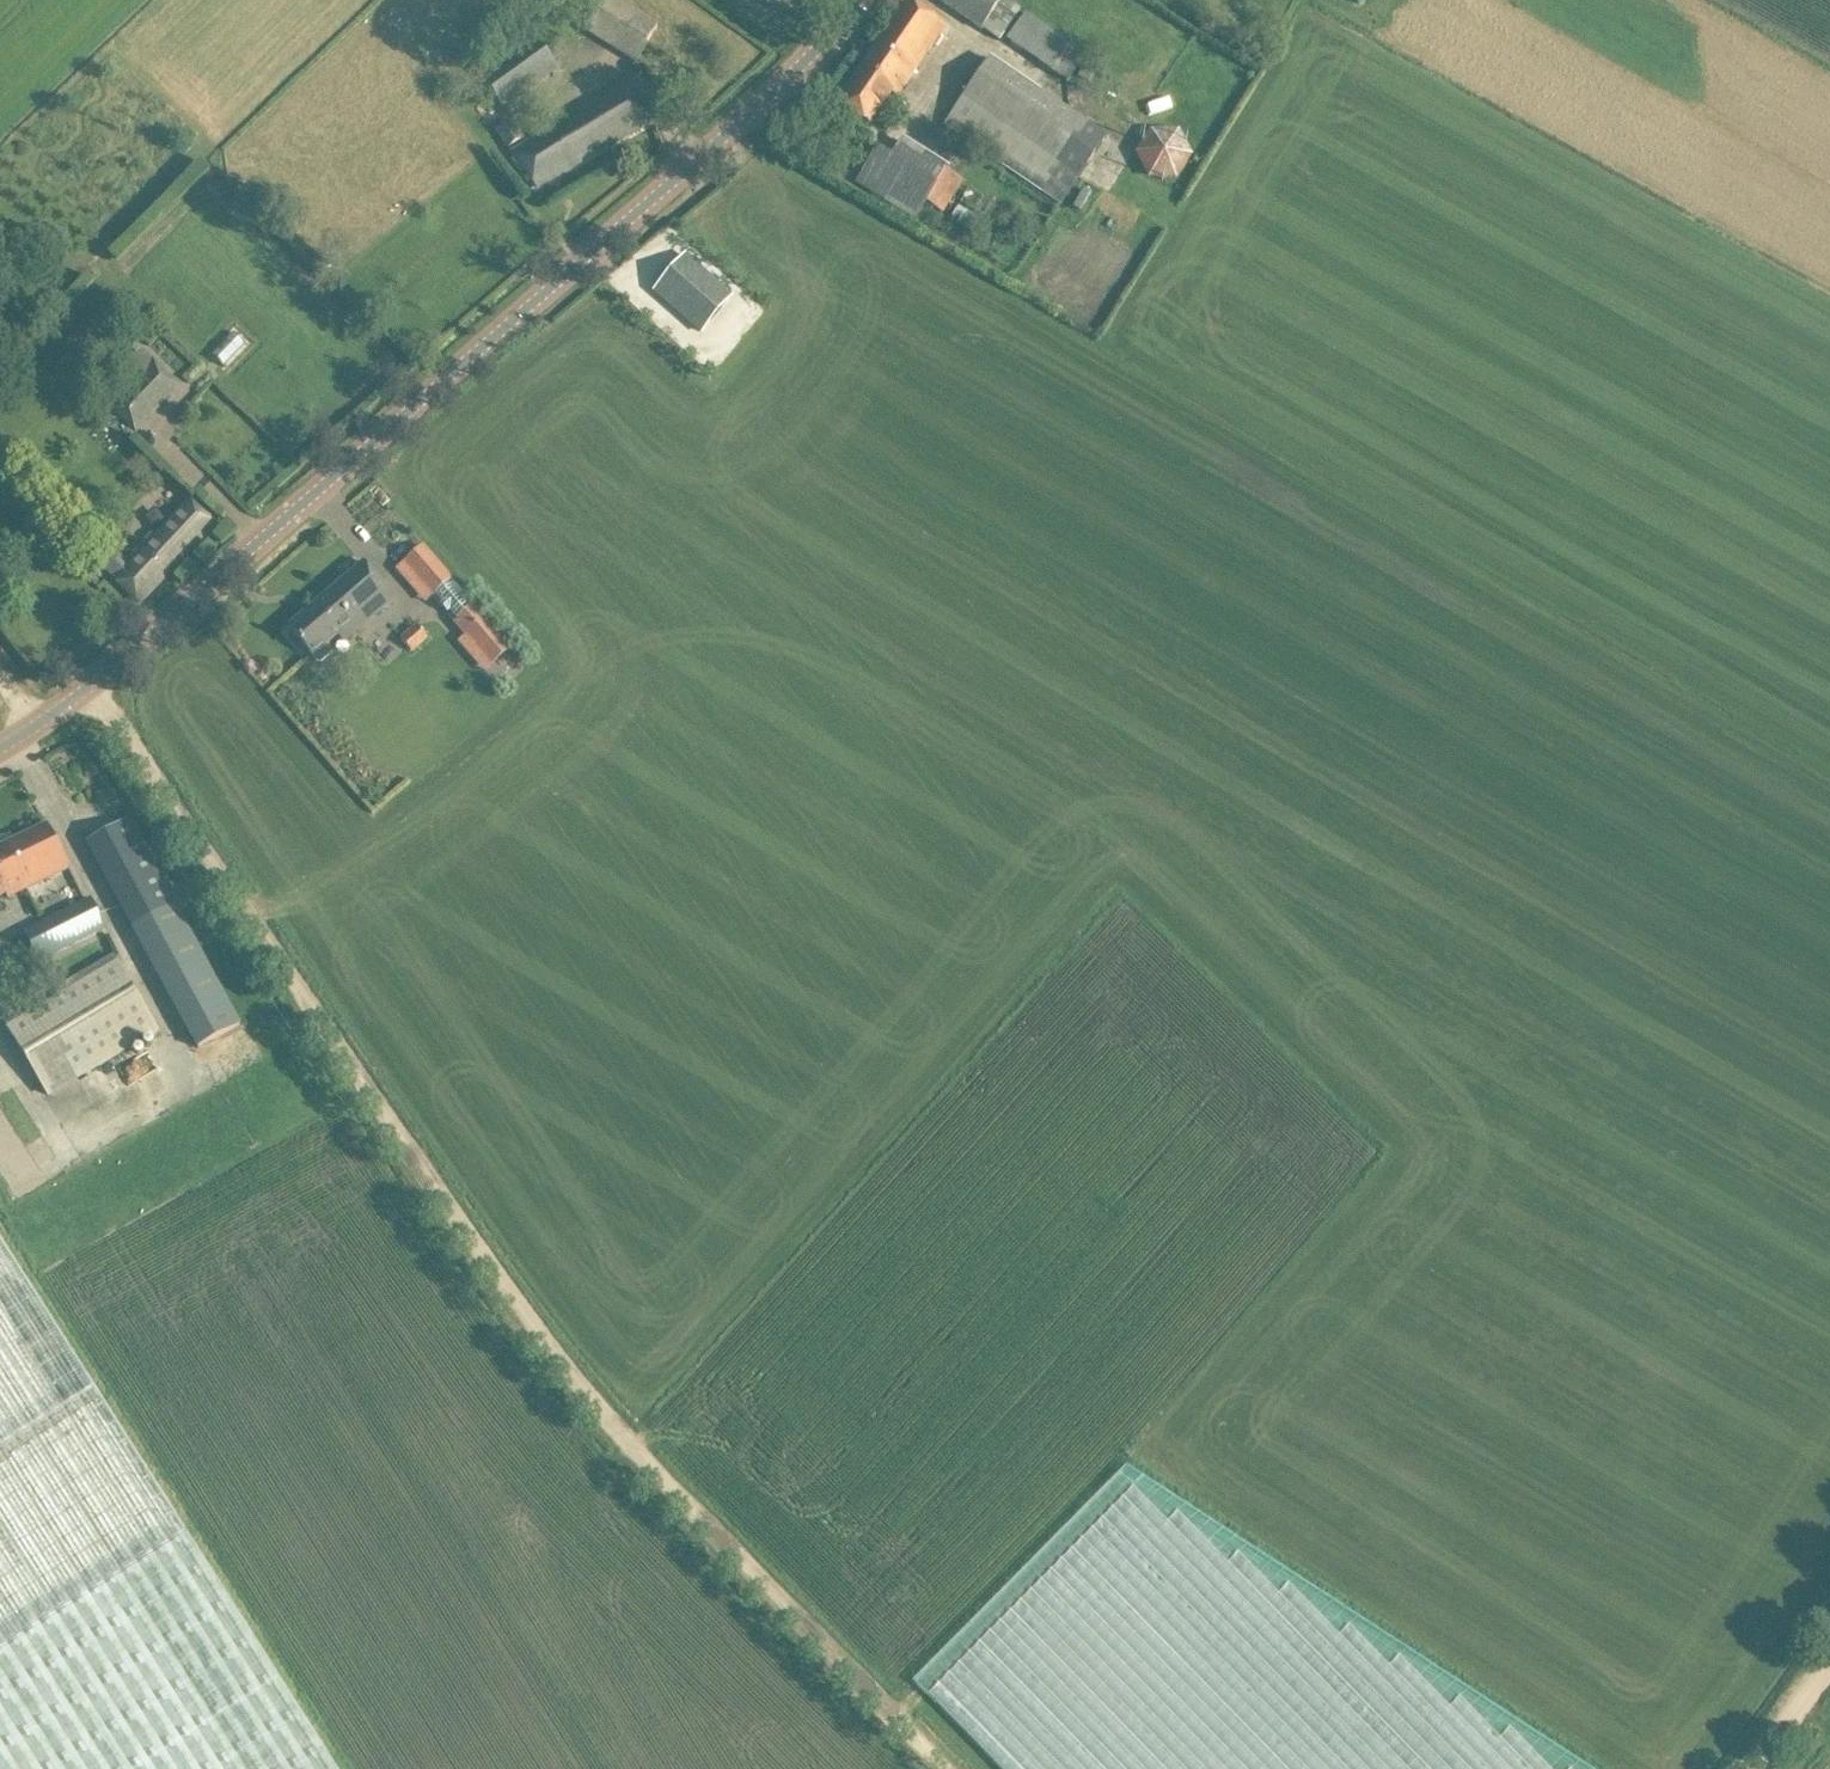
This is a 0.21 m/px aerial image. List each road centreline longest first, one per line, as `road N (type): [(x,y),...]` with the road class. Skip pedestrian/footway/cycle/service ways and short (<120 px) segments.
road 1 (track): [(943,1768),(644,1458),(564,1364),(90,686)]
road 2 (tertiary): [(0,747),(90,686),(514,320),(796,71),(859,0)]
road 3 (track): [(1829,1658),(1752,1768)]

